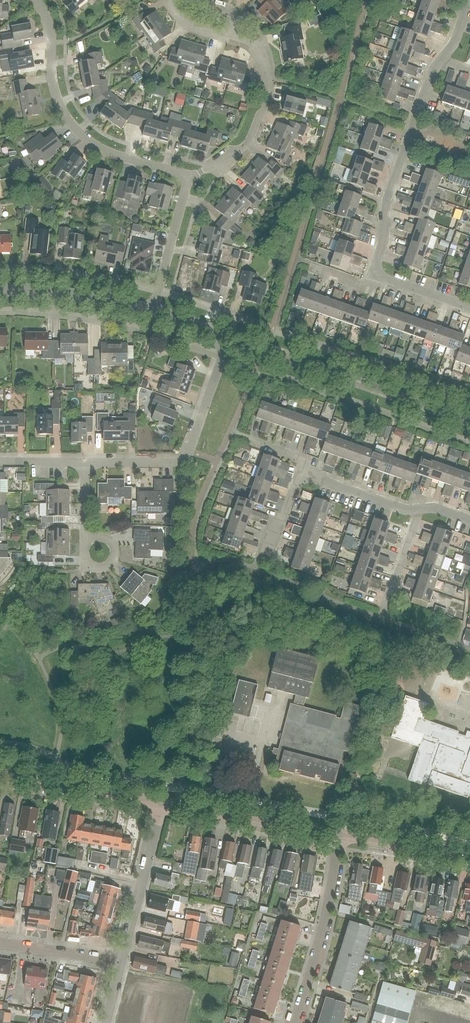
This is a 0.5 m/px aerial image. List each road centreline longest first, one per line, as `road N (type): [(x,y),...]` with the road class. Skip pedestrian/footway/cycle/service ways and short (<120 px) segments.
road 1 (unclassified): [(469,310),(372,275),(411,124),(469,0)]
road 2 (residential): [(33,0),(46,19),(57,103),(76,131),(101,151),(191,176)]
road 3 (residential): [(221,356),(180,460),(83,463)]
road 4 (unclassified): [(293,1022),(322,929),(337,837)]
road 5 (residential): [(191,176),(231,155),(253,127),(263,79),(240,33)]
road 6 (tertiary): [(160,804),(337,837)]
road 7 (unclassified): [(304,476),(403,511),(435,509),(469,520)]
road 8 (unclassified): [(120,964),(160,804)]
road 9 (tertiary): [(0,779),(160,804)]
road 10 (residential): [(0,292),(150,310)]
road 11 (unclassified): [(150,310),(191,176)]
road 12 (tertiary): [(337,837),(469,859)]
road 13 (residential): [(0,944),(120,964)]

